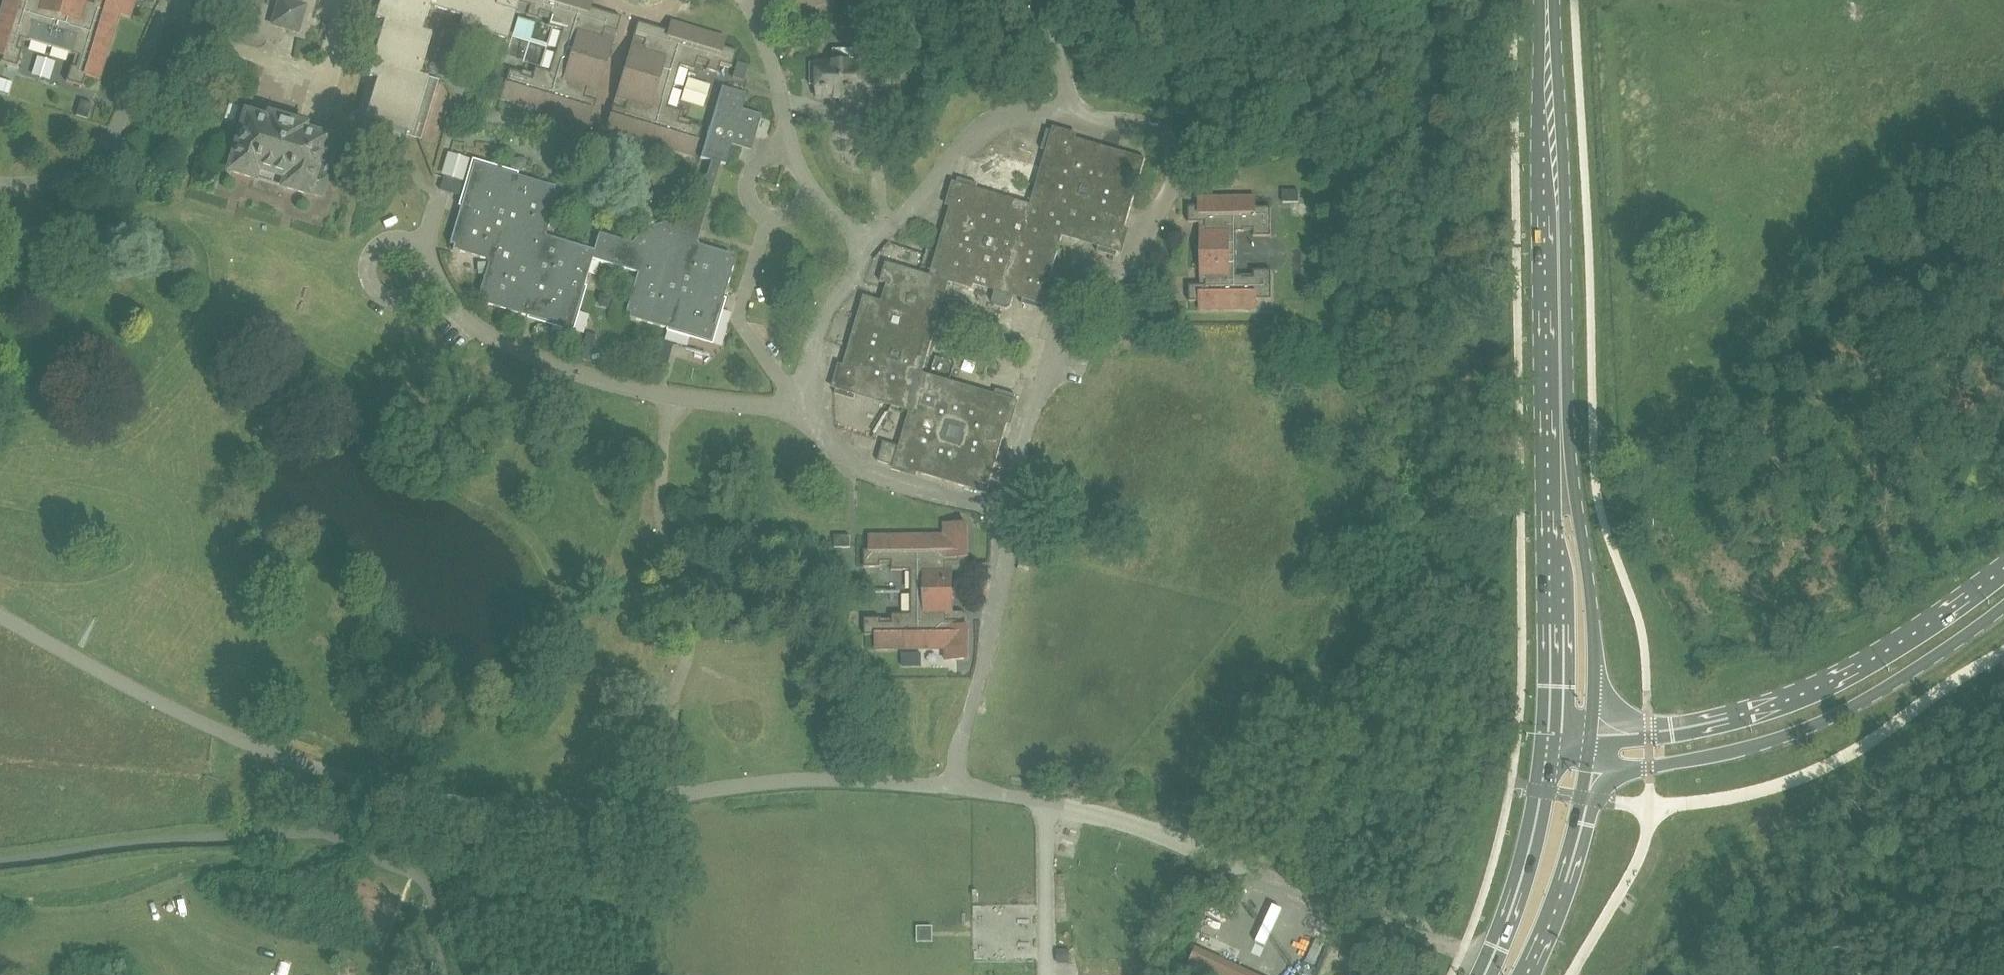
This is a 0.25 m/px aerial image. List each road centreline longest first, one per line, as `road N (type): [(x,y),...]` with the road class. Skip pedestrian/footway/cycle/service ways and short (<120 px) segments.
road 1 (secondary): [(1588,762),(1649,765),(1768,740),(1891,684),(2003,603)]
road 2 (secondary): [(2003,577),(1880,662),(1790,707),(1719,727),(1589,743)]
road 3 (primary): [(1556,436),(1547,0)]
road 4 (primary): [(1556,436),(1548,750)]
road 5 (primary): [(1589,743),(1589,587),(1556,436)]
road 6 (primary): [(1548,750),(1521,878),(1483,974)]
road 7 (primary): [(1519,974),(1577,823),(1588,762)]

